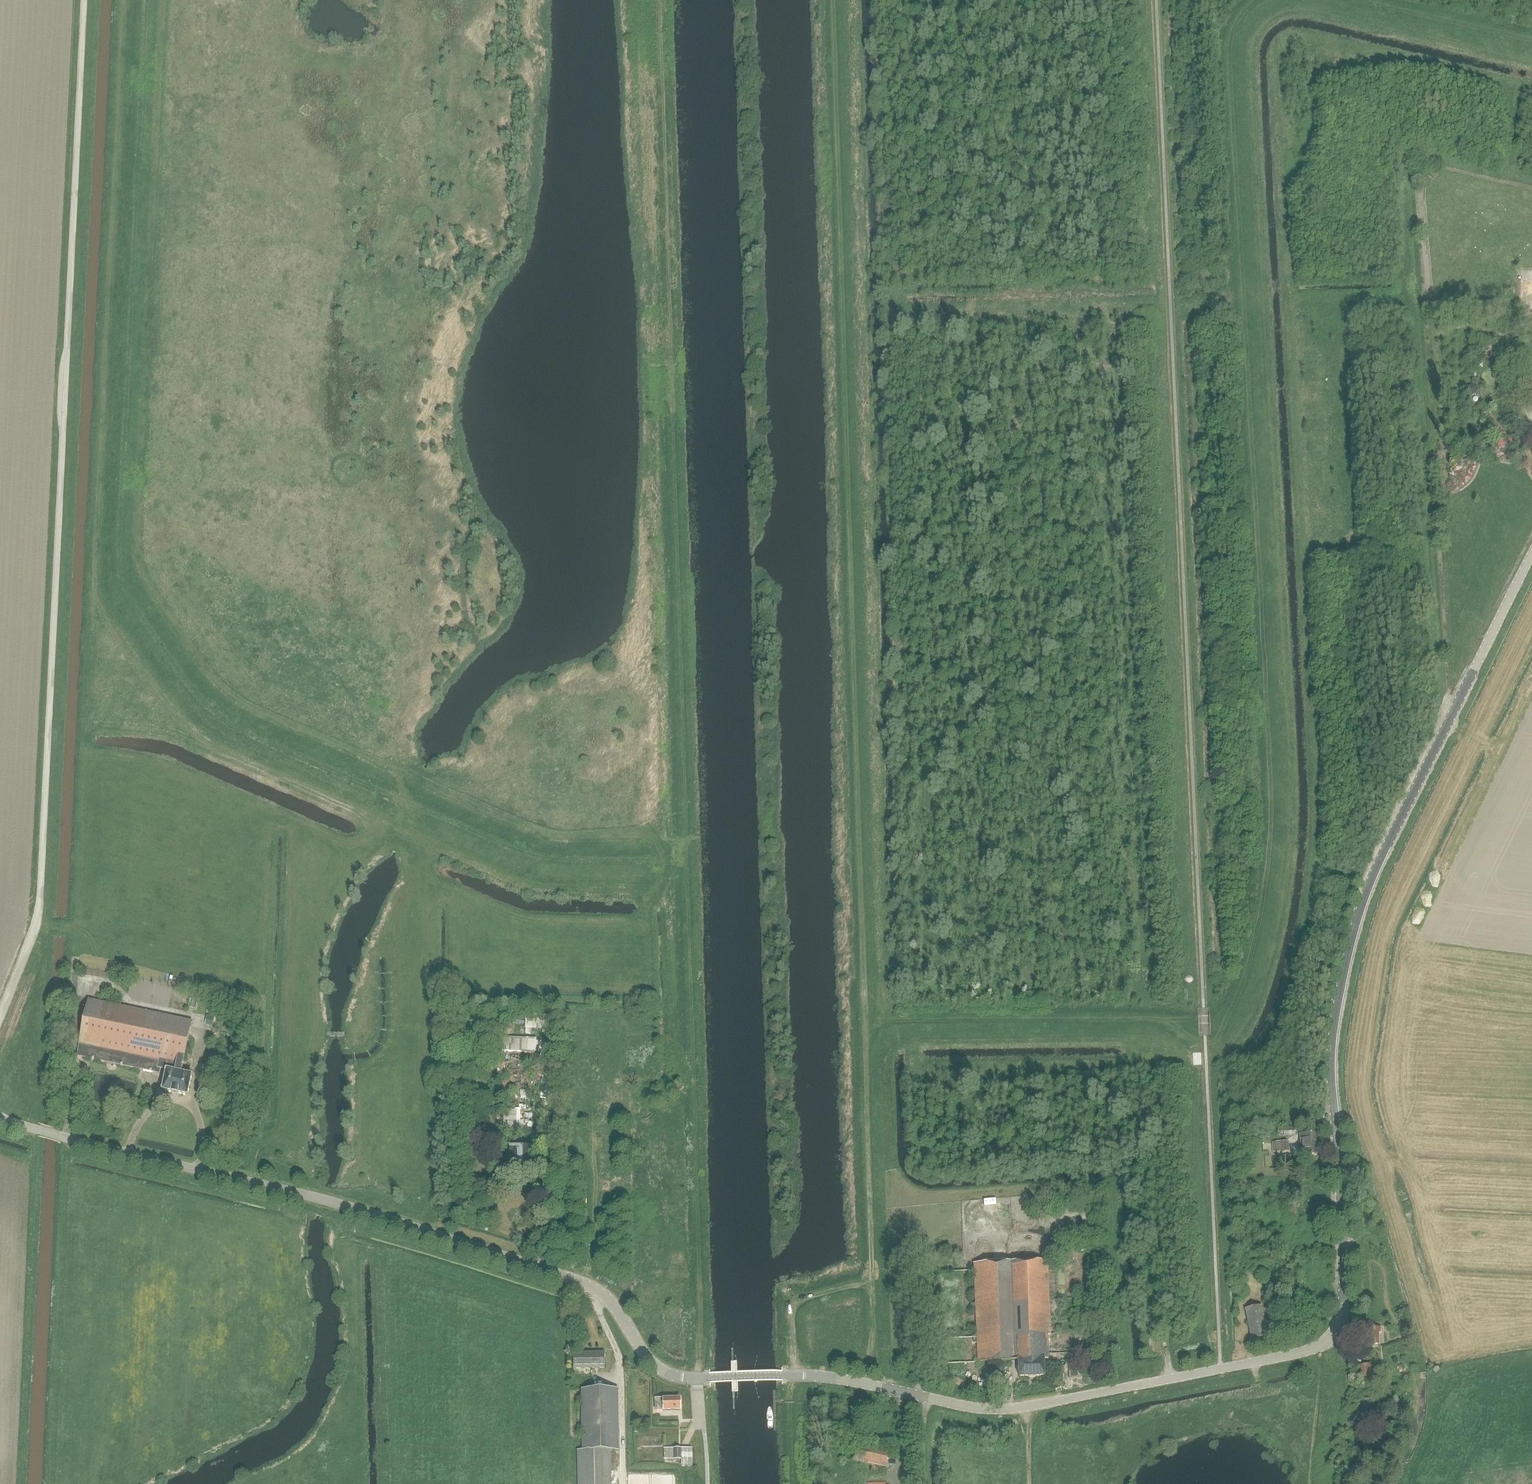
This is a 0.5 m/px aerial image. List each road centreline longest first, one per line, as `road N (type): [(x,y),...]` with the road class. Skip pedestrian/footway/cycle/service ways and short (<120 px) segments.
road 1 (tertiary): [(789,1378),(1000,1409),(1303,1352),(1335,1335),(1345,1286),(1332,1055),(1343,973),(1387,845),(1531,556)]
road 2 (tertiary): [(696,1379),(651,1362),(615,1306),(572,1278),(365,1211),(0,1119)]

